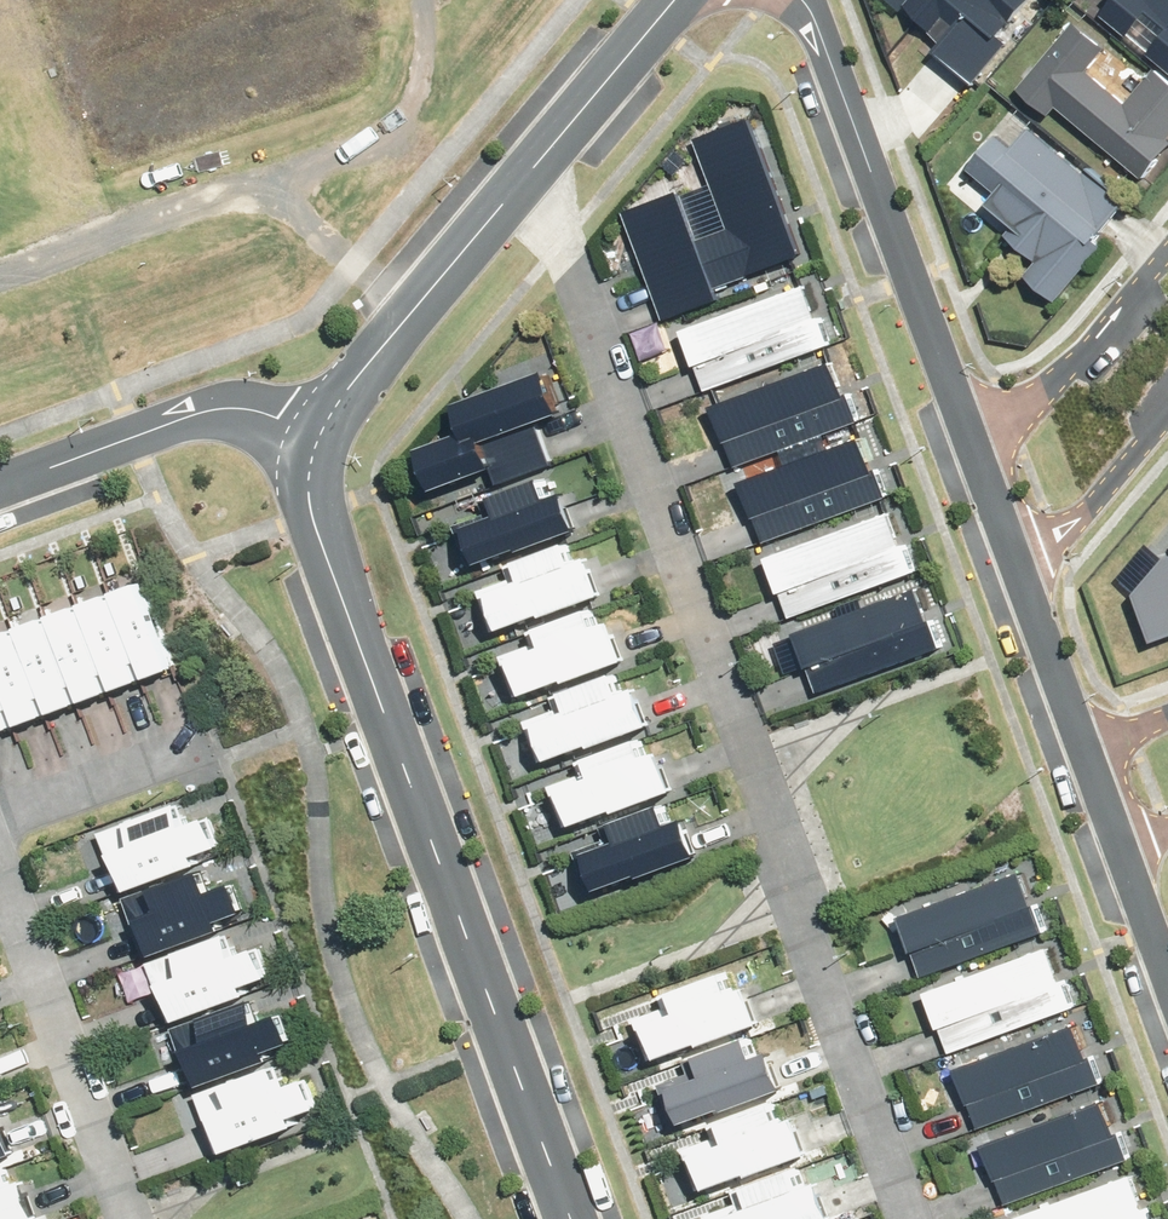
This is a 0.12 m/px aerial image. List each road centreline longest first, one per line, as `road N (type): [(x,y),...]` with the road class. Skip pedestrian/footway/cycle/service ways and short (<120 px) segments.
road 1 (residential): [(542,156),(923,1218)]
road 2 (residential): [(575,1218),(317,518),(311,484),(327,426)]
road 3 (residential): [(805,0),(833,34),(972,446)]
road 4 (residential): [(0,885),(122,1218)]
road 5 (residential): [(327,426),(359,373),(542,156)]
road 6 (residential): [(0,487),(214,414),(278,413),(327,426)]
road 7 (residential): [(972,446),(1029,412),(1167,249)]
road 8 (residential): [(0,818),(214,739)]
road 9 (residential): [(1167,411),(1025,580)]
road 10 (residential): [(542,156),(670,0)]
road 11 (residential): [(1025,580),(1085,750)]
road 12 (residential): [(972,446),(1025,580)]
road 13 (residential): [(1124,854),(1167,978)]

